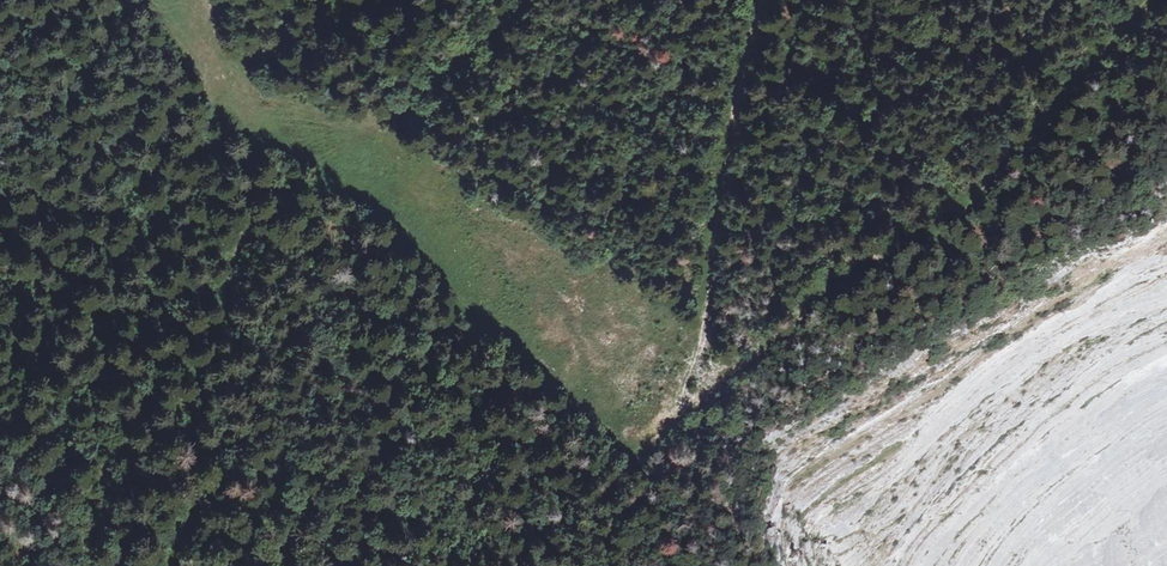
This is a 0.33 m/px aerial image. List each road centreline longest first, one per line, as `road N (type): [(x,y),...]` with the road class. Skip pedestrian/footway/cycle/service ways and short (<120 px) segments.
road 1 (track): [(1145,0),(1074,86),(954,204),(695,405),(681,408)]
road 2 (track): [(170,565),(182,447),(242,272),(249,141),(244,117),(205,57),(147,0)]
road 3 (track): [(681,408),(702,351),(735,116)]
road 4 (track): [(526,0),(392,124),(328,147)]
road 5 (track): [(735,116),(765,0)]

